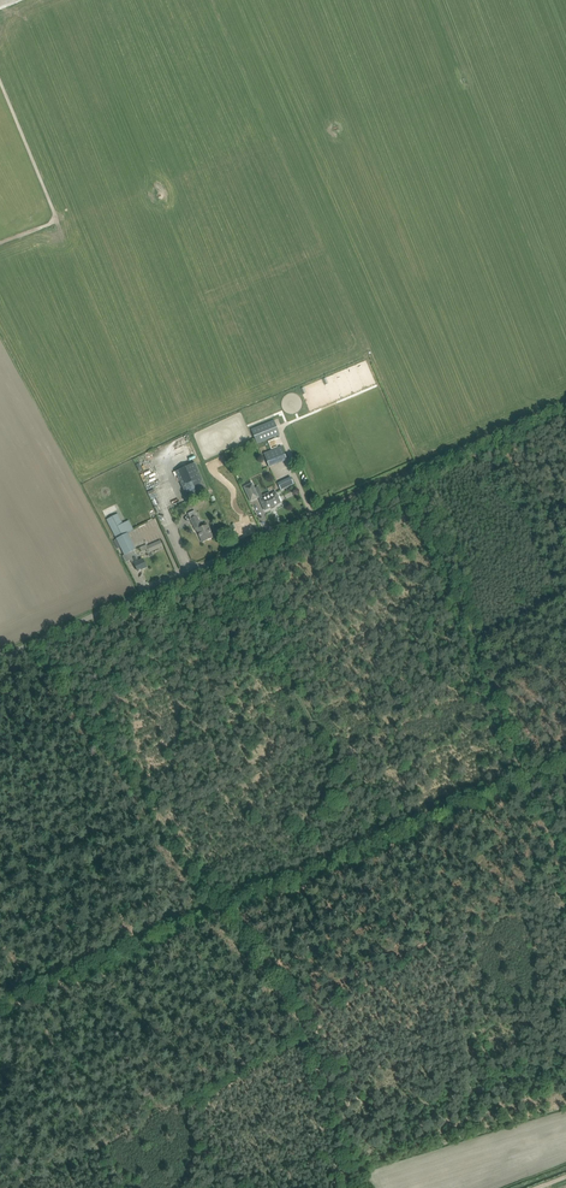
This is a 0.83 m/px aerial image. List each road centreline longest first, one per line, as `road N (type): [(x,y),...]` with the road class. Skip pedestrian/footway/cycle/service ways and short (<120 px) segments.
road 1 (track): [(117,1187),(28,992),(530,780)]
road 2 (track): [(43,643),(278,990),(361,1187)]
road 3 (track): [(224,562),(466,1019),(501,1124)]
road 4 (track): [(407,481),(530,780)]
road 5 (track): [(273,540),(565,403)]
road 6 (track): [(23,1187),(300,1031)]
road 7 (unclassified): [(0,662),(273,540)]
road 8 (track): [(132,946),(153,1032),(193,1092),(217,1159)]

